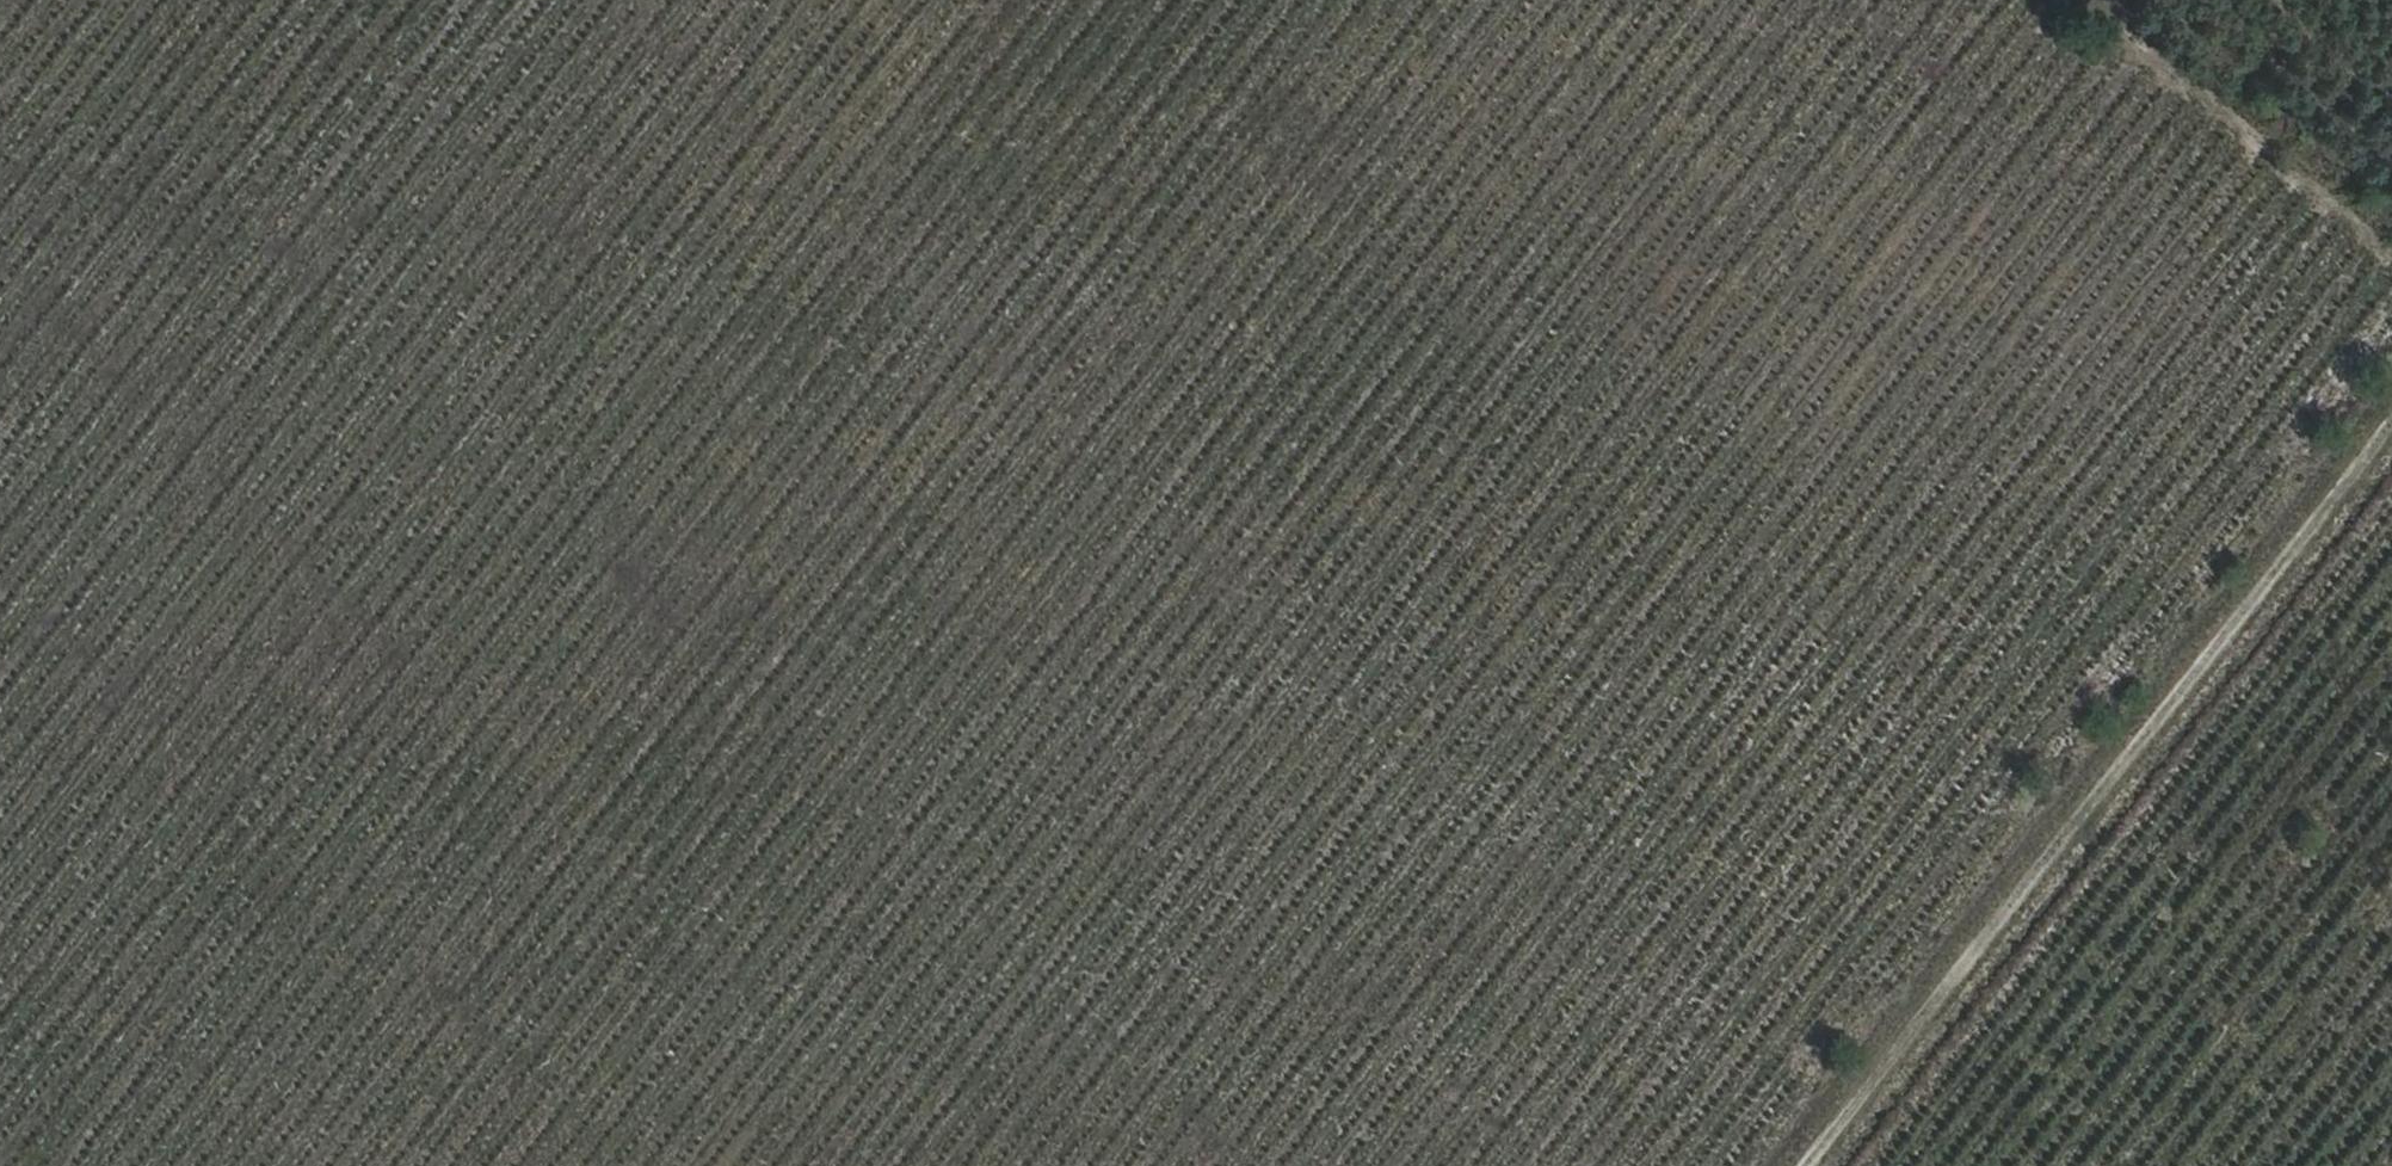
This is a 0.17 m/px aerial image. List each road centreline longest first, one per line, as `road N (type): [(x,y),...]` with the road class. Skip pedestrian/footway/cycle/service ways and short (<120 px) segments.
road 1 (track): [(2391,412),(1806,1165)]

